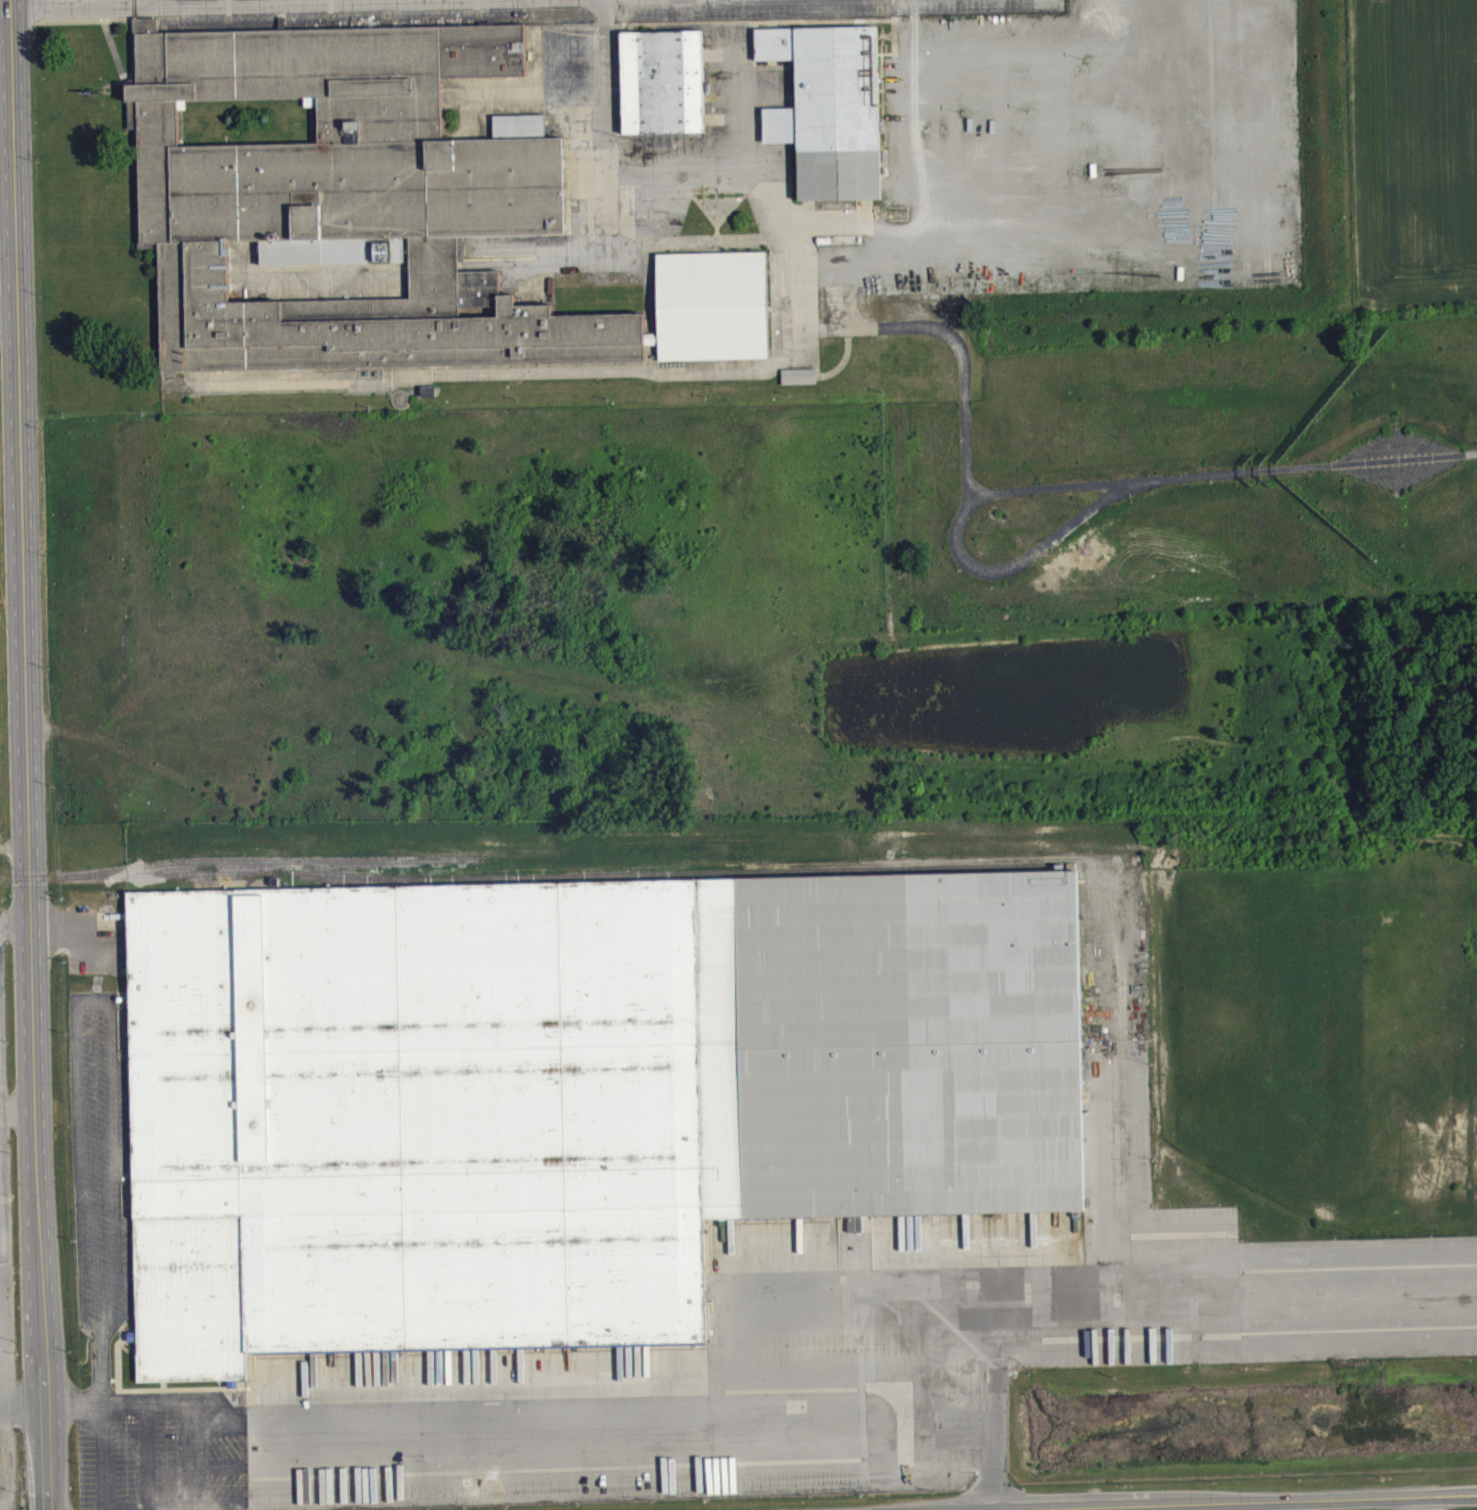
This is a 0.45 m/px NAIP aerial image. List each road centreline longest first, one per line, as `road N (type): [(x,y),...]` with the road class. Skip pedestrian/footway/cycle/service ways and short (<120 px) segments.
road 1 (tertiary): [(12,0),(49,1509)]
road 2 (tertiary): [(912,1509),(1476,1493)]

